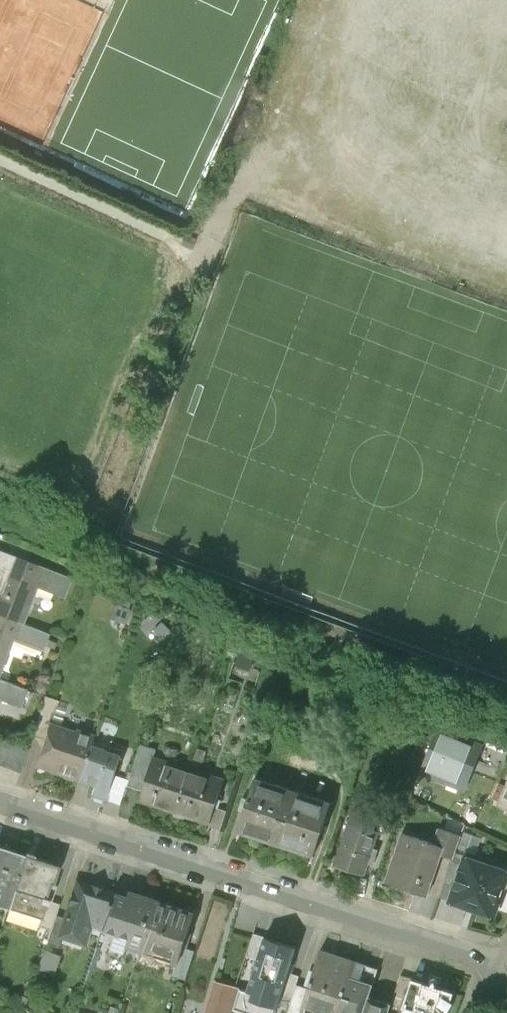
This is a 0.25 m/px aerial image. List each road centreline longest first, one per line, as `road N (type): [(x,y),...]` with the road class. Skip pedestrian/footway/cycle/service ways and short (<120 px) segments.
road 1 (residential): [(506,966),(0,801)]

